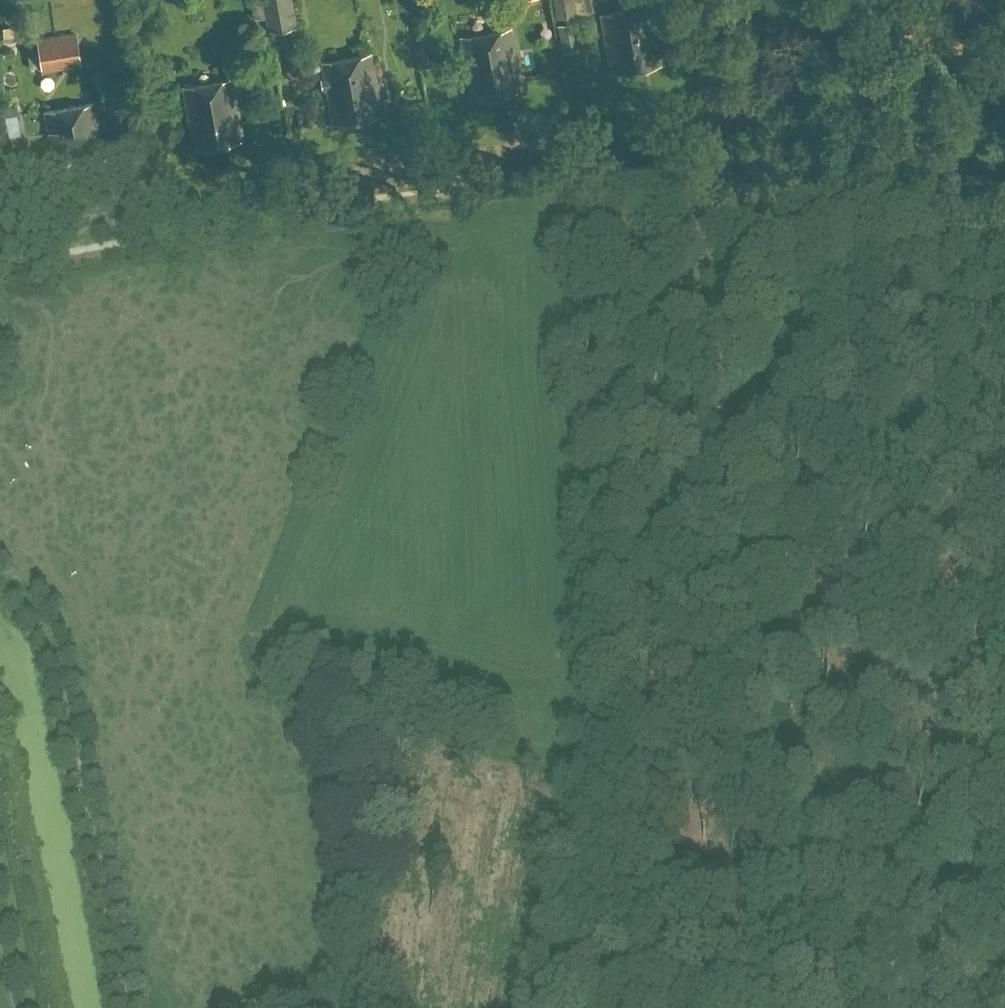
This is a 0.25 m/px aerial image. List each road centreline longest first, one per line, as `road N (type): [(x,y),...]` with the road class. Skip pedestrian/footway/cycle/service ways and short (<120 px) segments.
road 1 (residential): [(0,263),(531,161),(750,145)]
road 2 (track): [(1004,169),(760,225),(749,182),(746,0)]

